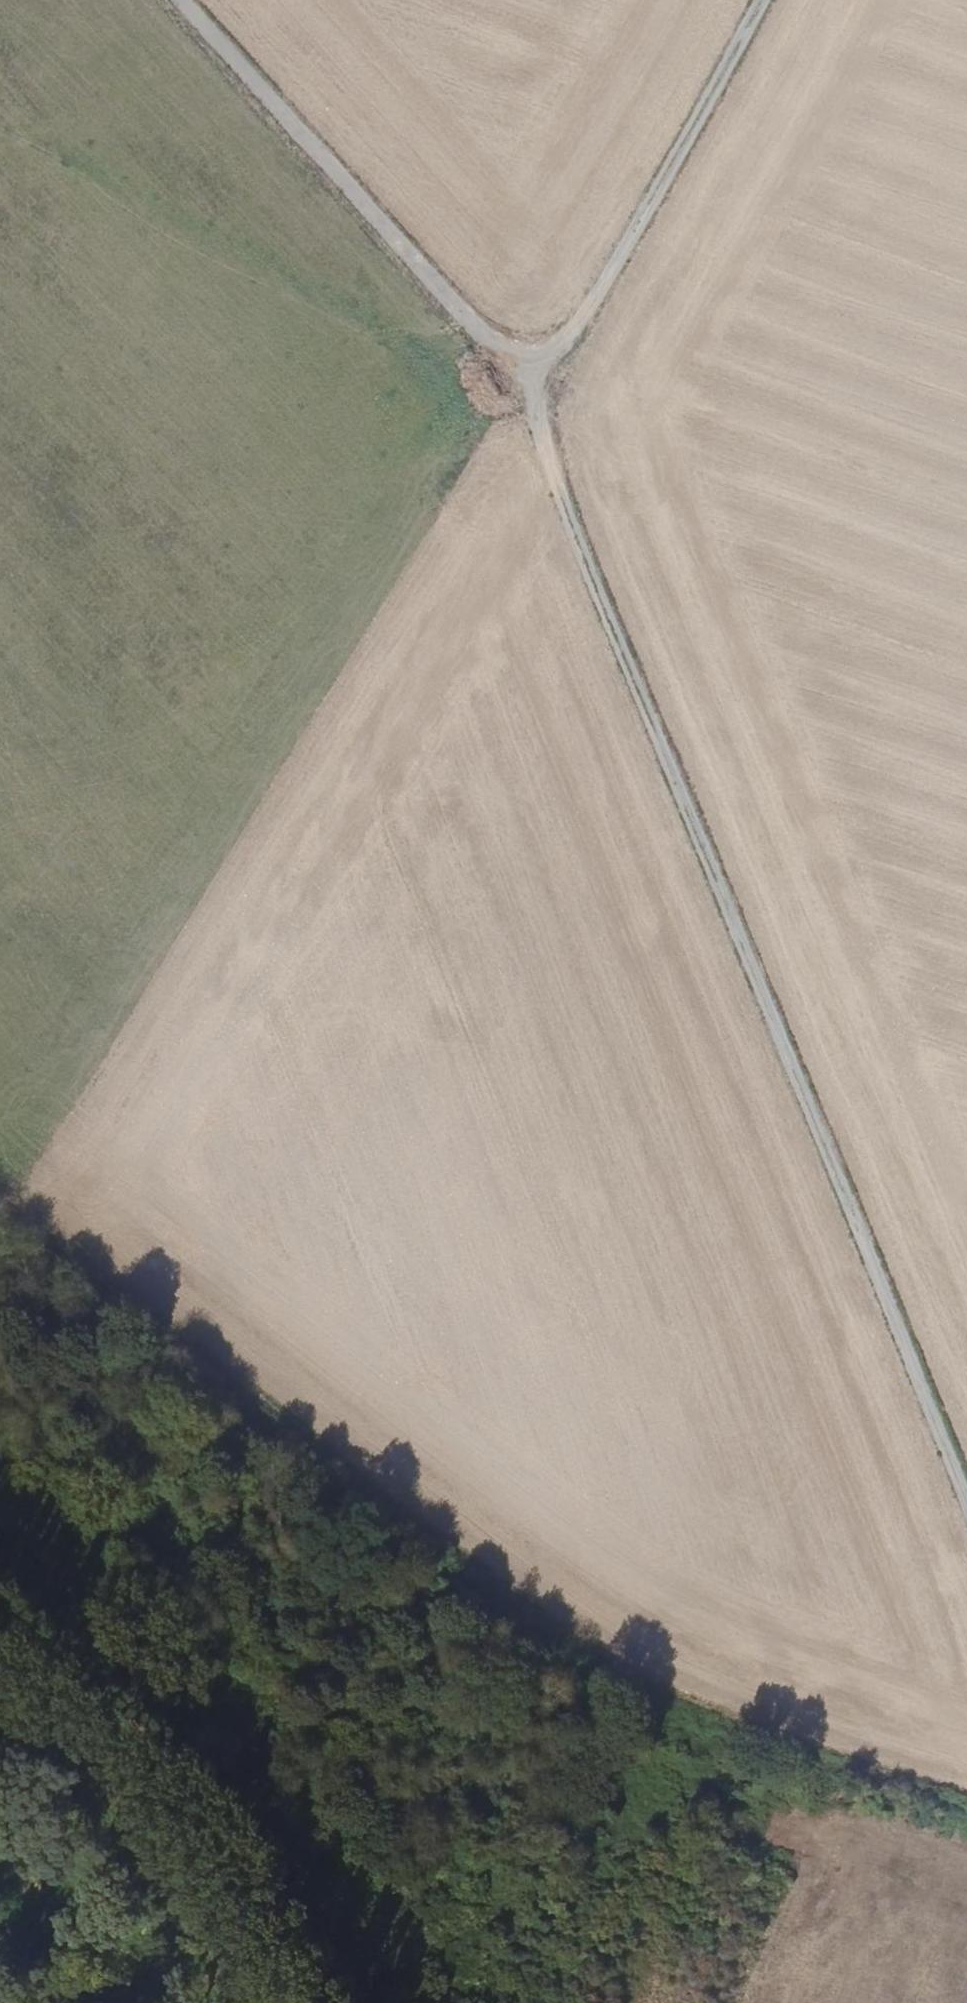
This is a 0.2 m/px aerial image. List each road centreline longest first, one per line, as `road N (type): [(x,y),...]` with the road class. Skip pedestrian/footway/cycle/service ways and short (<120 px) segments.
road 1 (track): [(186,0),(478,327),(530,372),(614,607),(966,1488)]
road 2 (track): [(530,372),(610,307),(784,0)]

